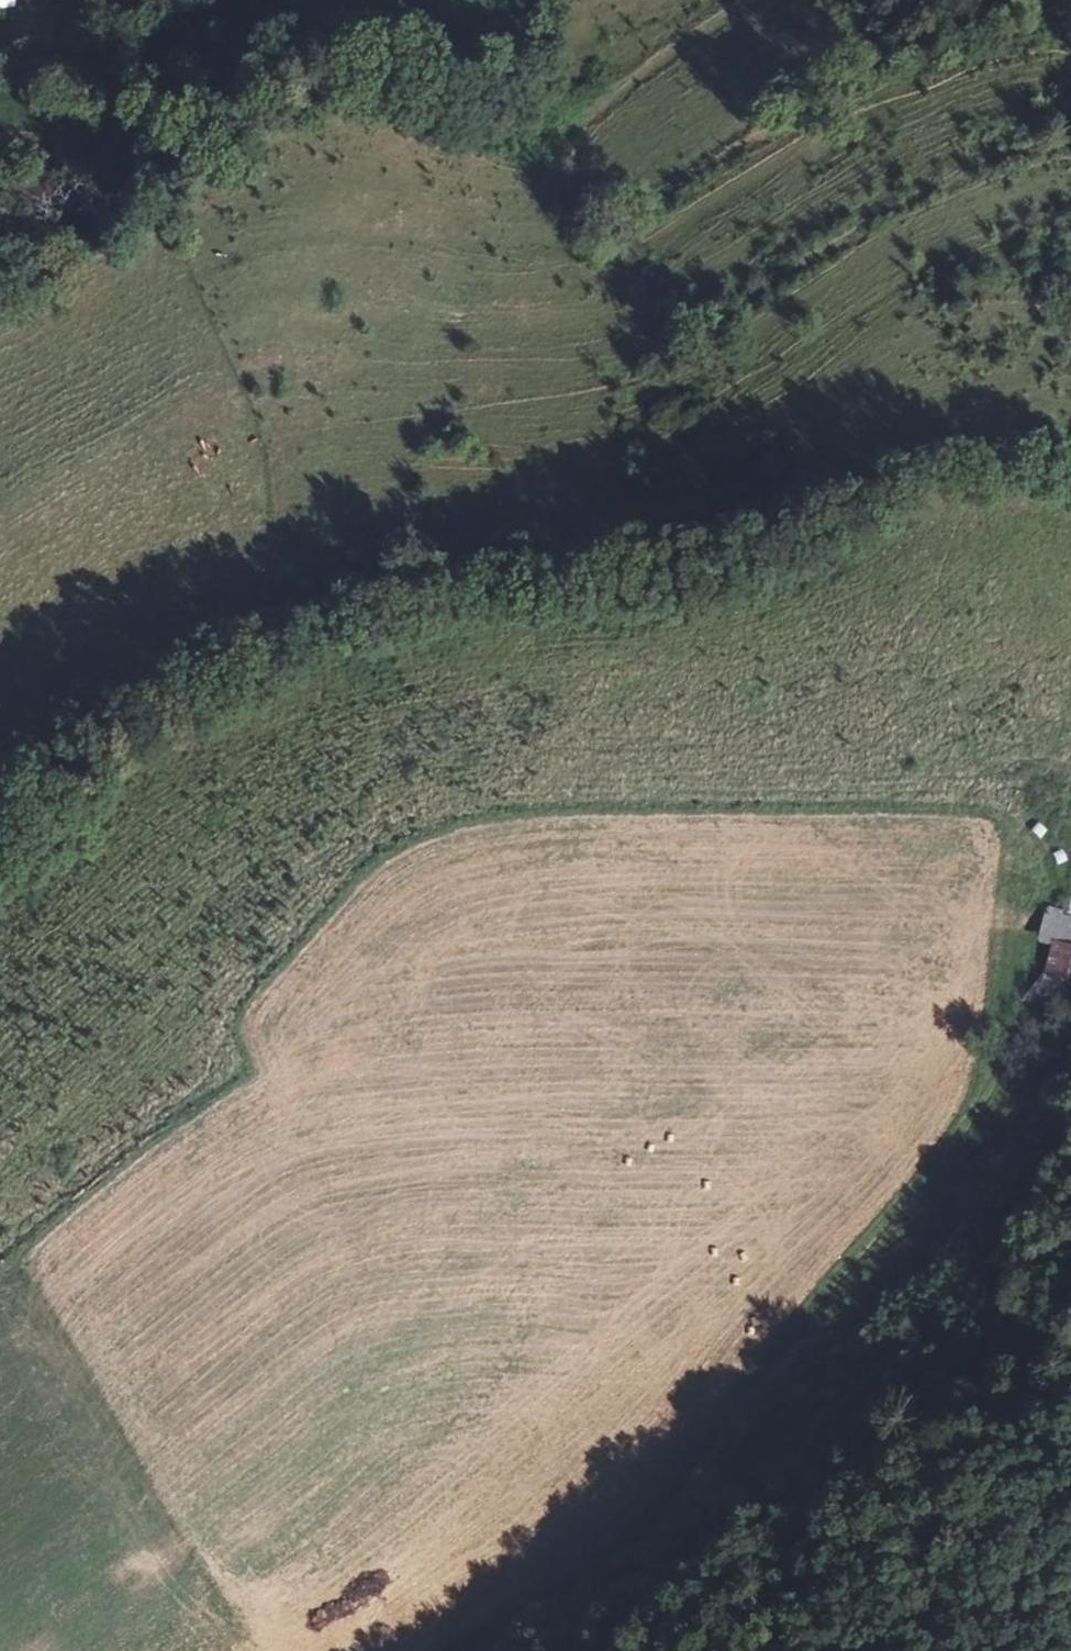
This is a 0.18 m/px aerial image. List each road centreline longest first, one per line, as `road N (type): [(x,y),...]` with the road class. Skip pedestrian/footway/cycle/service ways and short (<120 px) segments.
road 1 (track): [(1010,969),(989,1092),(957,1140),(769,1355),(652,1514),(579,1640)]
road 2 (track): [(558,1650),(612,1620),(690,1549),(1070,1381)]

